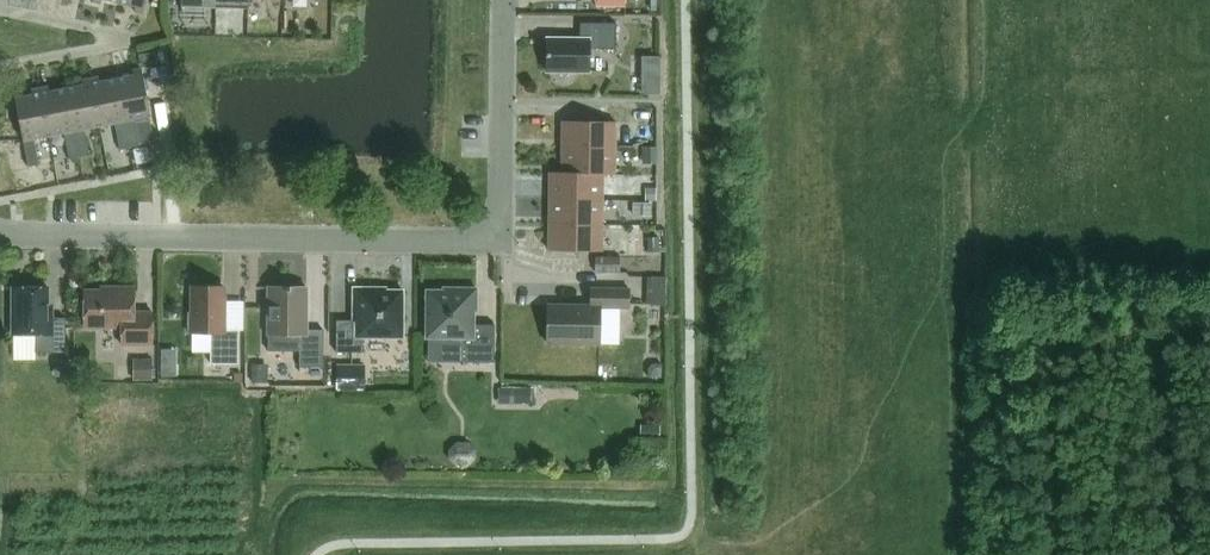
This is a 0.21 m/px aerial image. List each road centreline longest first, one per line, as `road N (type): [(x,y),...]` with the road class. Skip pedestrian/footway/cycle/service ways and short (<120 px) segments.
road 1 (residential): [(0,235),(458,243),(488,235),(502,212),(505,0)]

